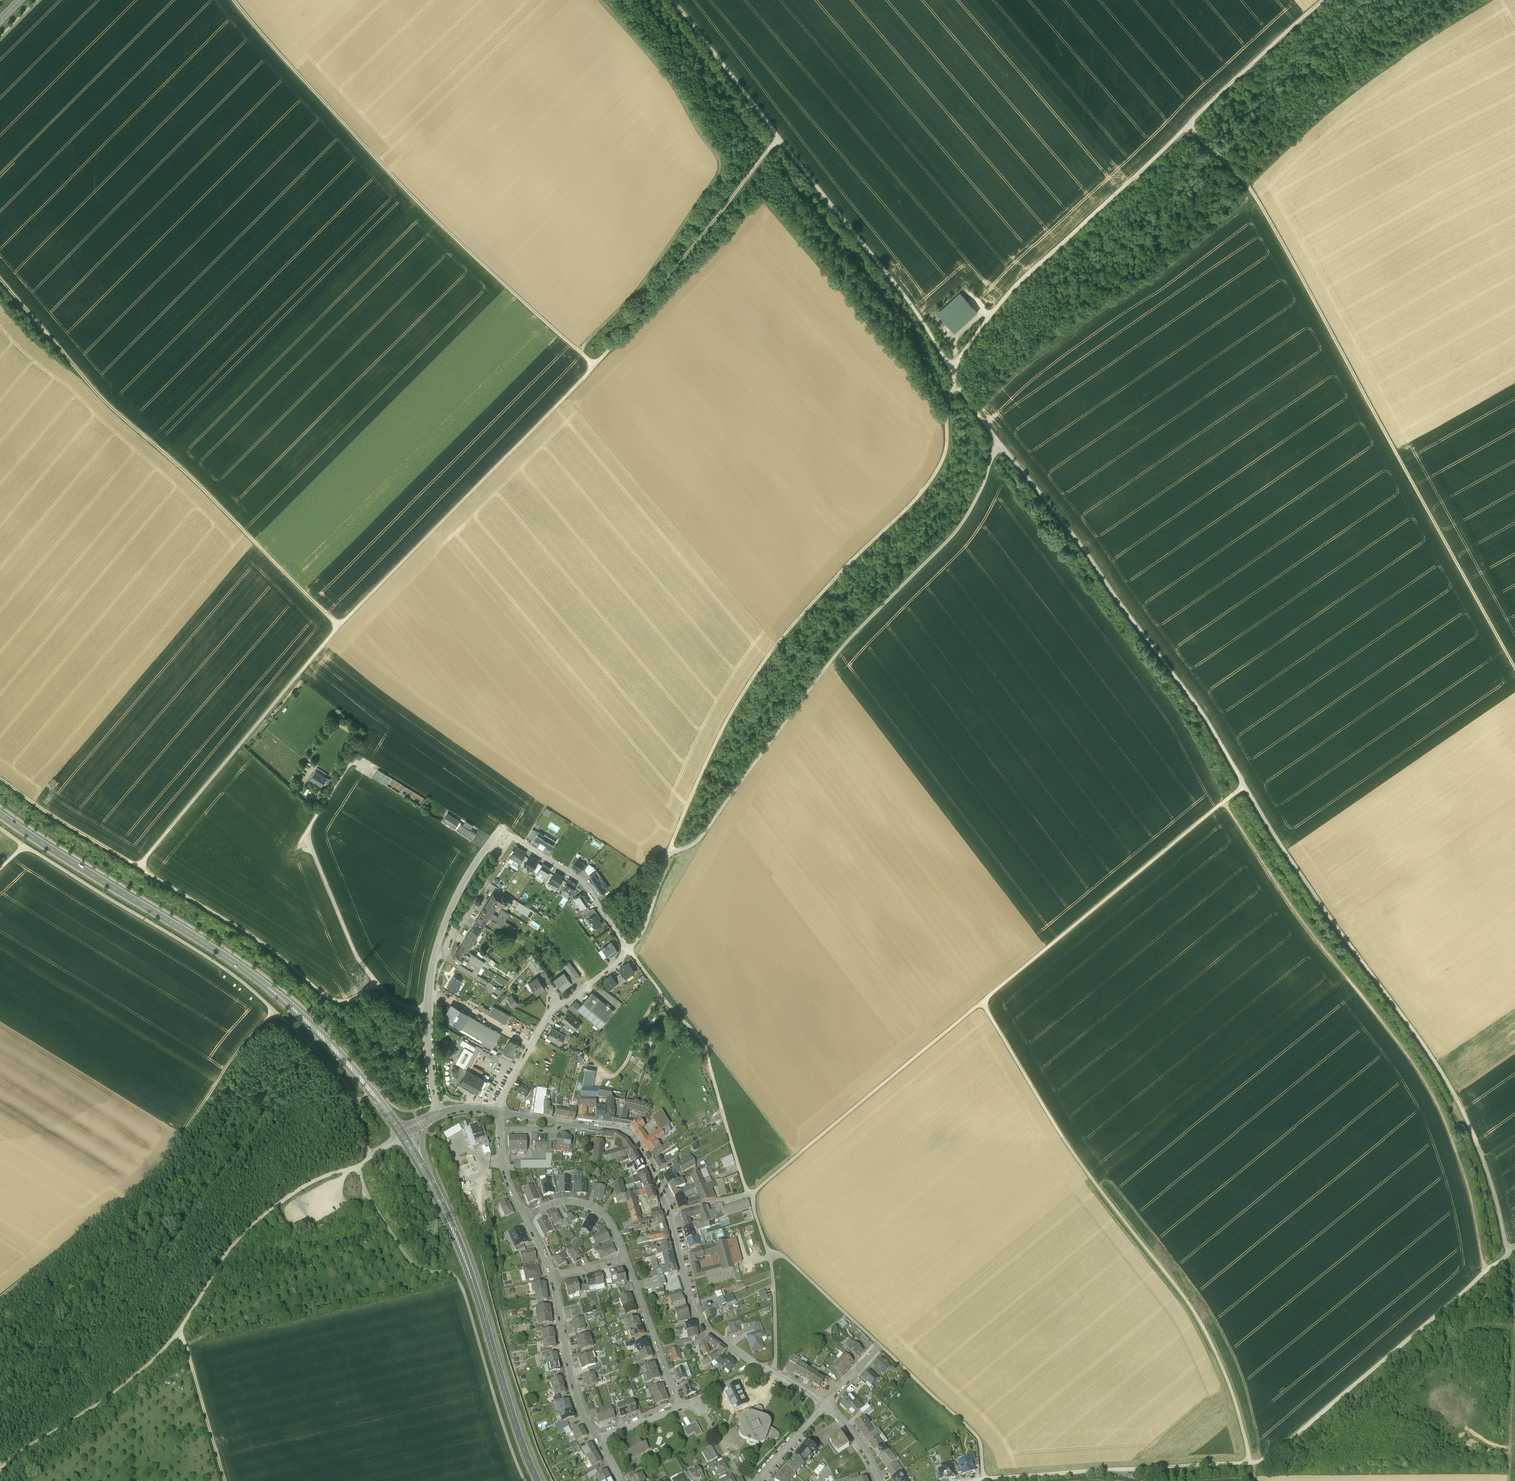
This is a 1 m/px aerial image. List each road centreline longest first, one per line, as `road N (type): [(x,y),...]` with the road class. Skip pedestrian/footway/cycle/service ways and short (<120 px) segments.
road 1 (track): [(778,138),(611,348),(339,625),(139,866),(279,955),(331,999),(376,983)]
road 2 (track): [(1001,444),(1218,738),(1287,854),(1427,1049),(1473,1133),(1508,1255)]
road 3 (track): [(984,1479),(1254,1464),(1486,1271)]
road 4 (track): [(670,854),(706,764),(754,677),(938,473),(954,390)]
road 5 (track): [(1514,669),(1248,187)]
road 6 (track): [(1224,802),(1427,1086),(1465,1178),(1486,1271)]
road 7 (track): [(982,1002),(1064,1139),(1196,1317),(1233,1396),(1251,1464)]
road 8 (track): [(670,854),(697,841),(834,658),(957,532),(1001,444)]
road 9 (track): [(1321,0),(1035,268),(954,375)]
road 10 (secondary): [(398,1129),(325,1040),(252,975),(0,814)]
road 11 (track): [(580,352),(414,199),(233,0)]
road 12 (track): [(0,279),(116,412),(339,625)]
road 13 (track): [(672,0),(922,320),(954,375)]
road 14 (track): [(345,1170),(293,1194),(236,1242),(150,1365),(3,1467)]
road 15 (track): [(600,0),(680,95),(720,166),(633,298),(580,352)]
road 16 (residential): [(826,1404),(706,1330),(660,1186),(633,1139),(560,1122)]
road 17 (track): [(274,1012),(139,1189),(0,1298)]
road 18 (residential): [(513,836),(584,882),(628,949),(551,1011),(500,1111)]
road 19 (track): [(525,1480),(461,1283),(414,1262),(371,1202),(358,1167)]
road 20 (track): [(982,1002),(1245,786)]
road 21 (track): [(428,1010),(397,1004),(376,983),(309,844),(307,831),(352,760),(370,768)]
road 22 (track): [(769,1255),(787,1258),(968,1427),(979,1440),(984,1479)]
road 23 (secondary): [(539,1480),(431,1184)]
road 24 (track): [(750,1195),(982,1002)]
road 25 (track): [(274,1012),(202,955),(24,846)]
road 26 (track): [(628,949),(704,1044),(750,1195)]
road 27 (track): [(1509,1480),(1513,1314),(1503,1259)]
road 28 (track): [(777,1374),(773,1274),(750,1195)]
road 29 (residential): [(598,1436),(572,1377),(553,1277)]
road 30 (track): [(139,866),(0,778)]
road 31 (residential): [(438,1115),(428,1044),(435,956)]
road 32 (residential): [(625,1257),(681,1405)]
road 33 (residential): [(435,956),(480,859),(501,829),(513,836)]
road 34 (track): [(225,1480),(179,1332)]
road 35 (residential): [(524,1217),(561,1201),(581,1202),(608,1219),(625,1257)]
road 36 (track): [(357,1102),(274,1012)]

